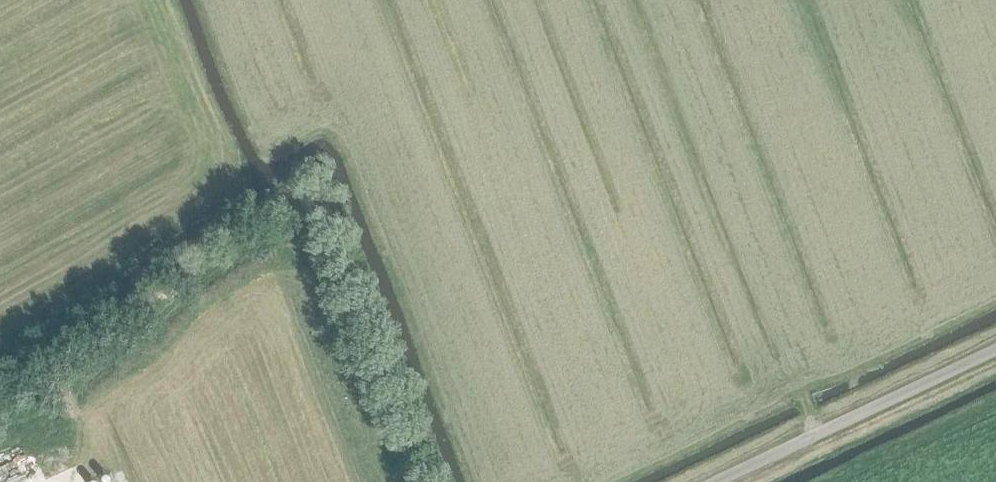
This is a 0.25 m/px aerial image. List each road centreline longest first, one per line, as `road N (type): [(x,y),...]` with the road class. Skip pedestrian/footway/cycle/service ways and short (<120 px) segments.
road 1 (unclassified): [(731,481),(995,360)]

